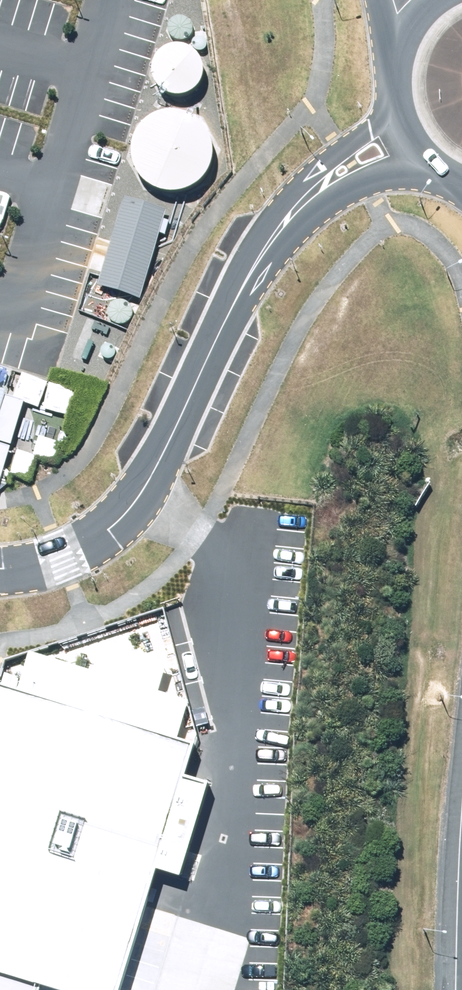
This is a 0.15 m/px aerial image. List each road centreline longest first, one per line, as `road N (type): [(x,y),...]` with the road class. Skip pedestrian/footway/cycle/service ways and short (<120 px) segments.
road 1 (unclassified): [(0,565),(64,554),(133,503),(219,330),(288,222)]
road 2 (unclassified): [(288,222),(320,169),(395,108)]
road 3 (unclassified): [(426,167),(341,189),(288,222)]

